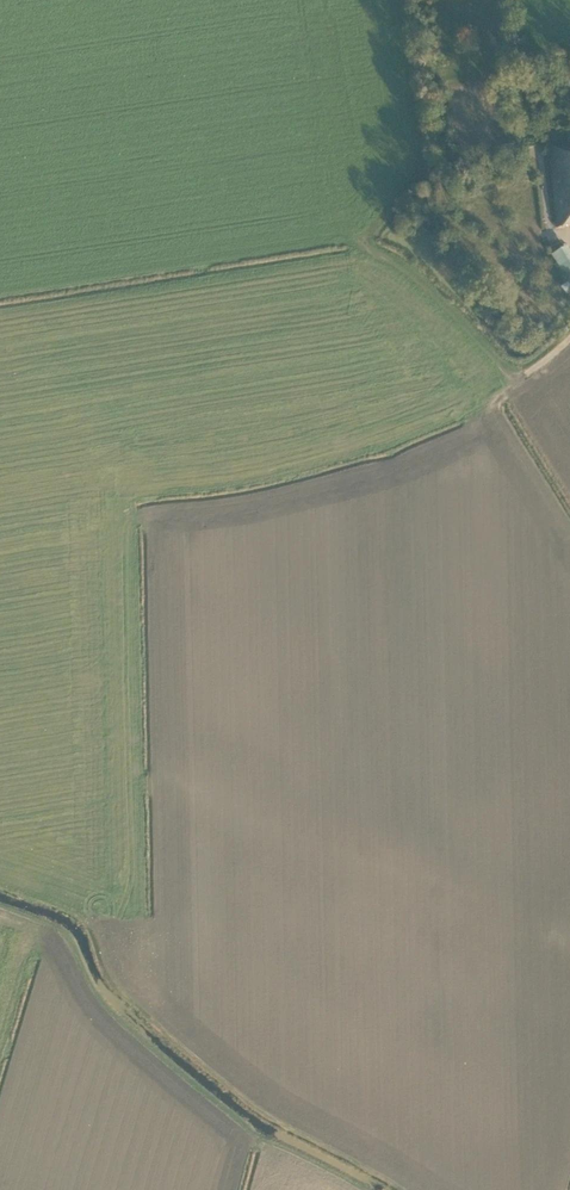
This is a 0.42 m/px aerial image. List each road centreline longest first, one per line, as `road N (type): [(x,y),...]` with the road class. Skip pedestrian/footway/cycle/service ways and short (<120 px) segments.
road 1 (unclassified): [(569,336),(550,358),(387,448)]

